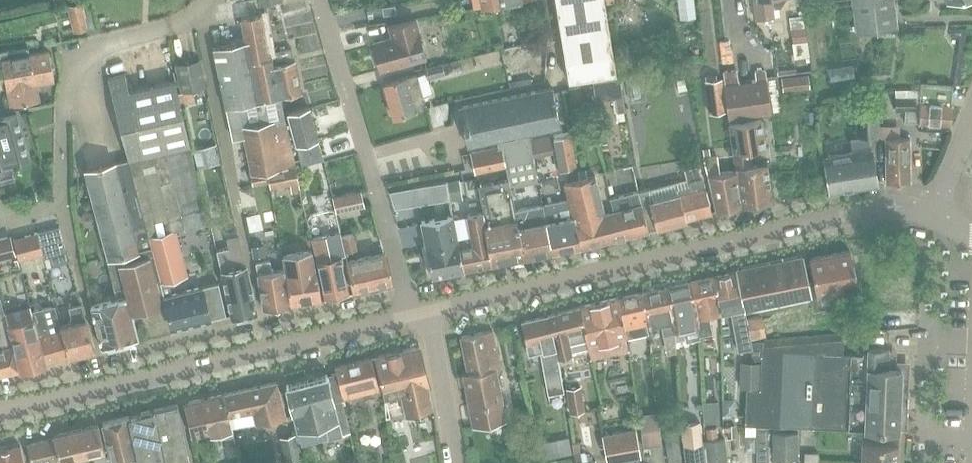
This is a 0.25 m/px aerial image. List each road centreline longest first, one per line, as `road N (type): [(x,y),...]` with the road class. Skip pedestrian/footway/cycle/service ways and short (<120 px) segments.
road 1 (residential): [(936,205),(895,204),(425,316)]
road 2 (residential): [(425,316),(0,413)]
road 3 (residential): [(425,316),(322,0)]
road 4 (residential): [(205,0),(178,21),(74,54),(64,107),(64,204)]
road 5 (residential): [(457,462),(425,316)]

